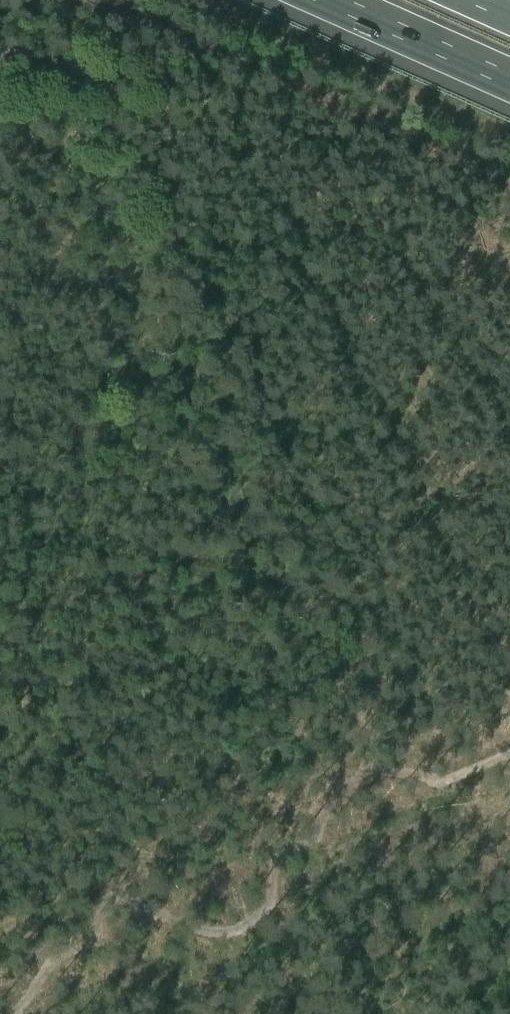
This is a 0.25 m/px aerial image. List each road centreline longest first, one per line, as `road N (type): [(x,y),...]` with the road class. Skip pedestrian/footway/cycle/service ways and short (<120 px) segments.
road 1 (track): [(0,984),(509,747)]
road 2 (motorway): [(329,0),(509,81)]

